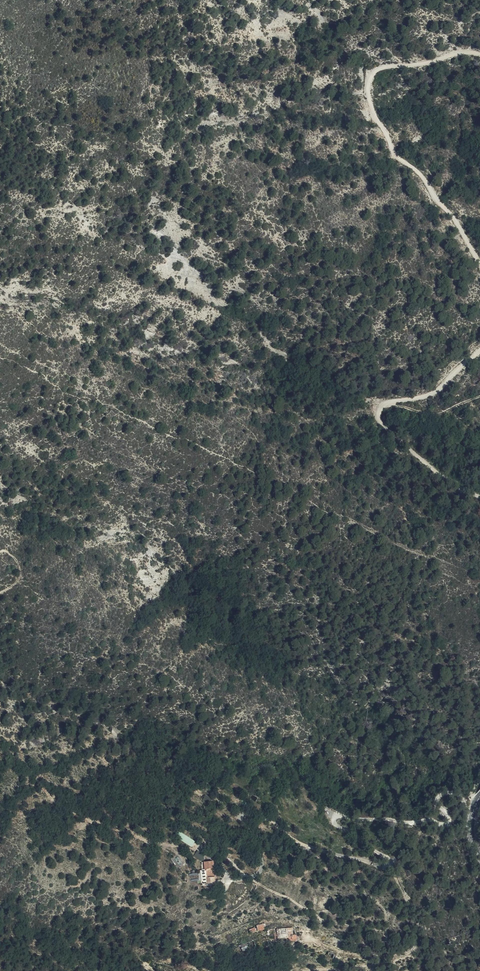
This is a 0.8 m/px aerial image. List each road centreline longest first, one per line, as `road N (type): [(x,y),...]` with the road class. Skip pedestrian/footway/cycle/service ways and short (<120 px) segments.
road 1 (track): [(479,265),(397,152),(368,91),(376,69),(479,54)]
road 2 (track): [(479,498),(413,453),(377,412),(391,401),(440,389),(479,350)]
road 3 (track): [(0,720),(46,771),(194,842)]

